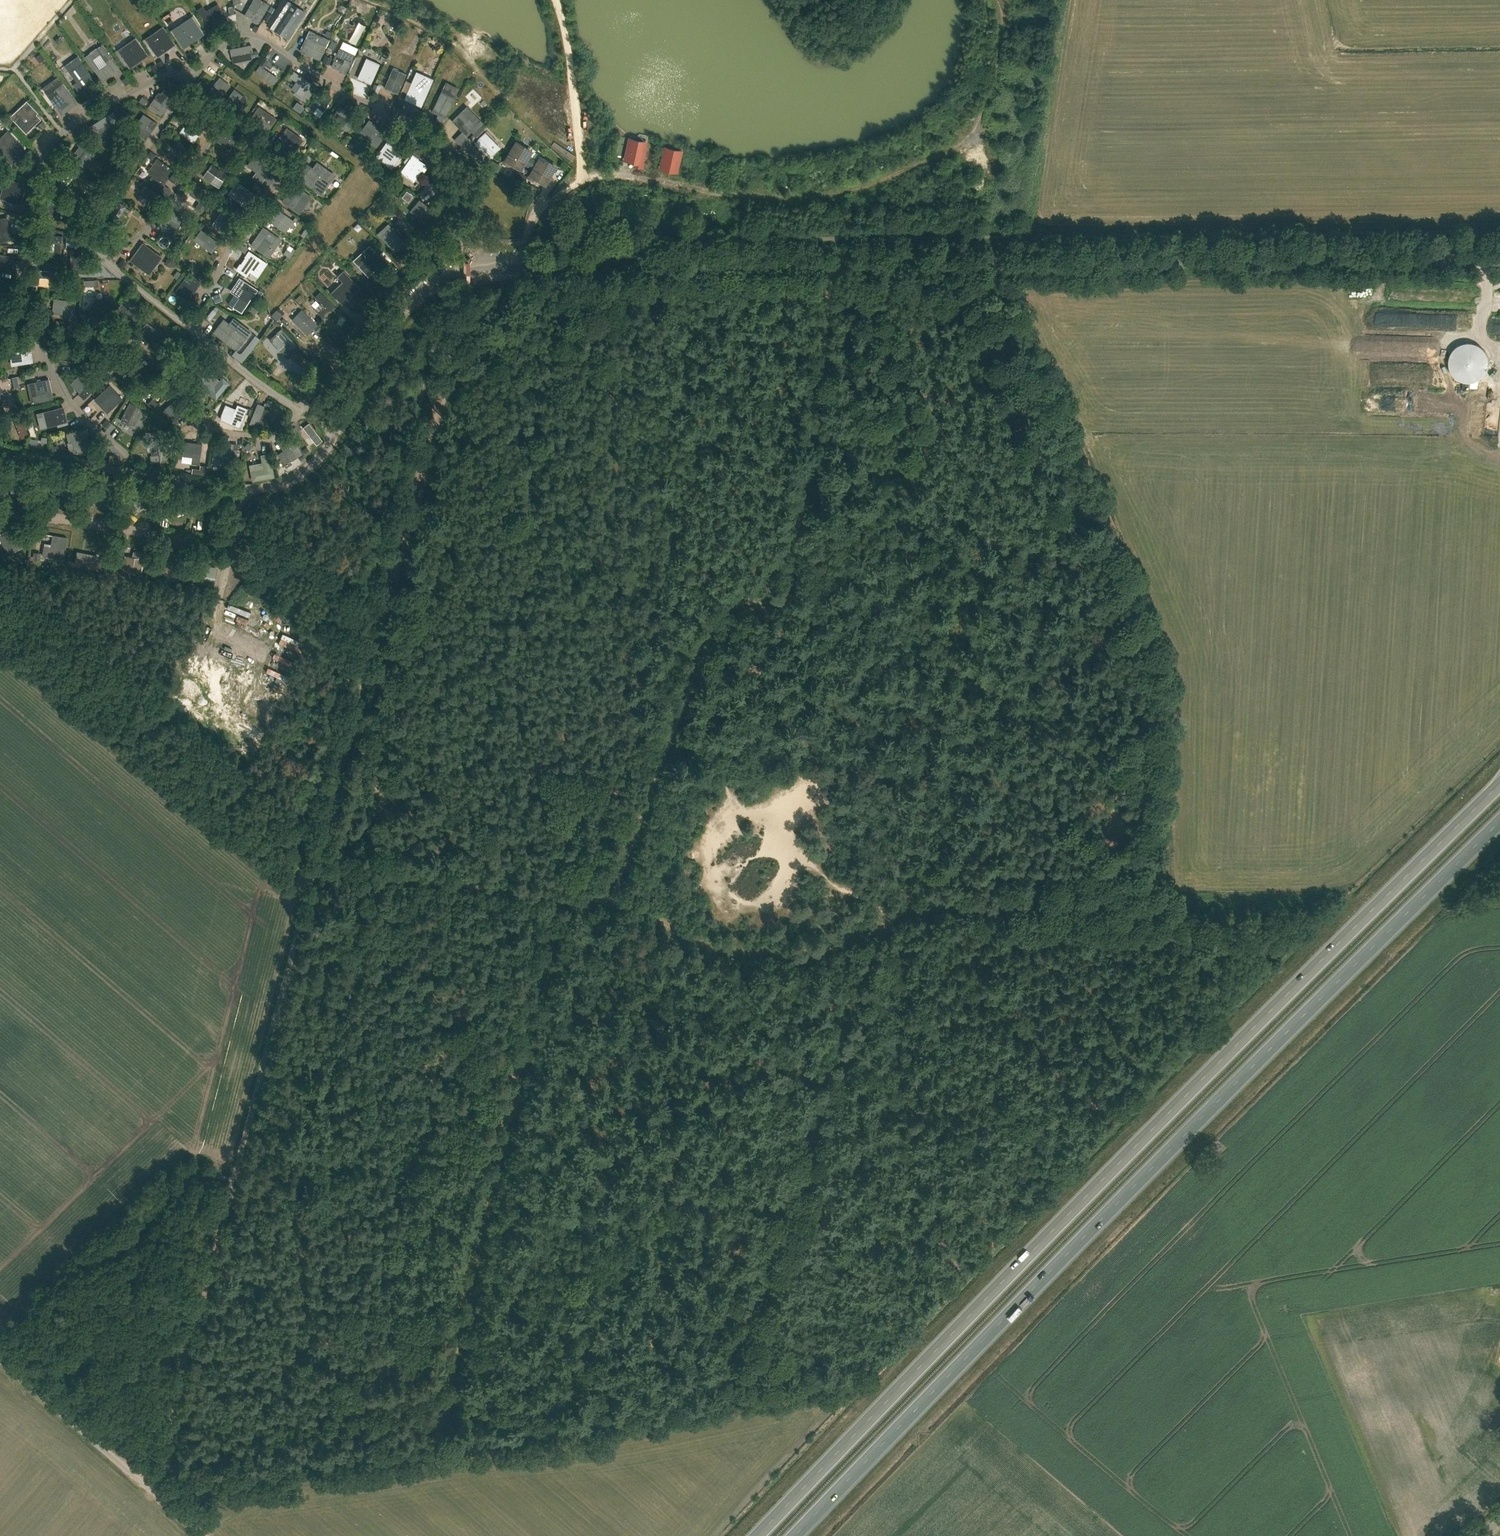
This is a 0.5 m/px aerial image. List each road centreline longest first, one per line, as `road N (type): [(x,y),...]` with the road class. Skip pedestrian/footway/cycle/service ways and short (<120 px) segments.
road 1 (track): [(1110,516),(1168,664),(1167,892),(1156,899),(927,907),(799,954),(705,942),(609,901),(726,599),(783,597),(795,570),(838,265)]
road 2 (trunk): [(1499,784),(758,1535)]
road 3 (unclassified): [(477,268),(1499,260)]
road 4 (trunk): [(795,1535),(1499,823)]
road 5 (track): [(526,268),(537,213),(595,177),(816,199),(954,150),(973,133),(993,89),(1003,0)]
road 6 (track): [(462,317),(310,875)]
road 7 (track): [(559,895),(439,1445)]
road 8 (track): [(882,923),(741,1362)]
road 9 (unclassified): [(310,875),(234,1180)]
road 10 (track): [(159,1482),(234,1180)]
road 11 (track): [(312,871),(609,901)]
road 12 (unclassified): [(205,1535),(0,1360)]

